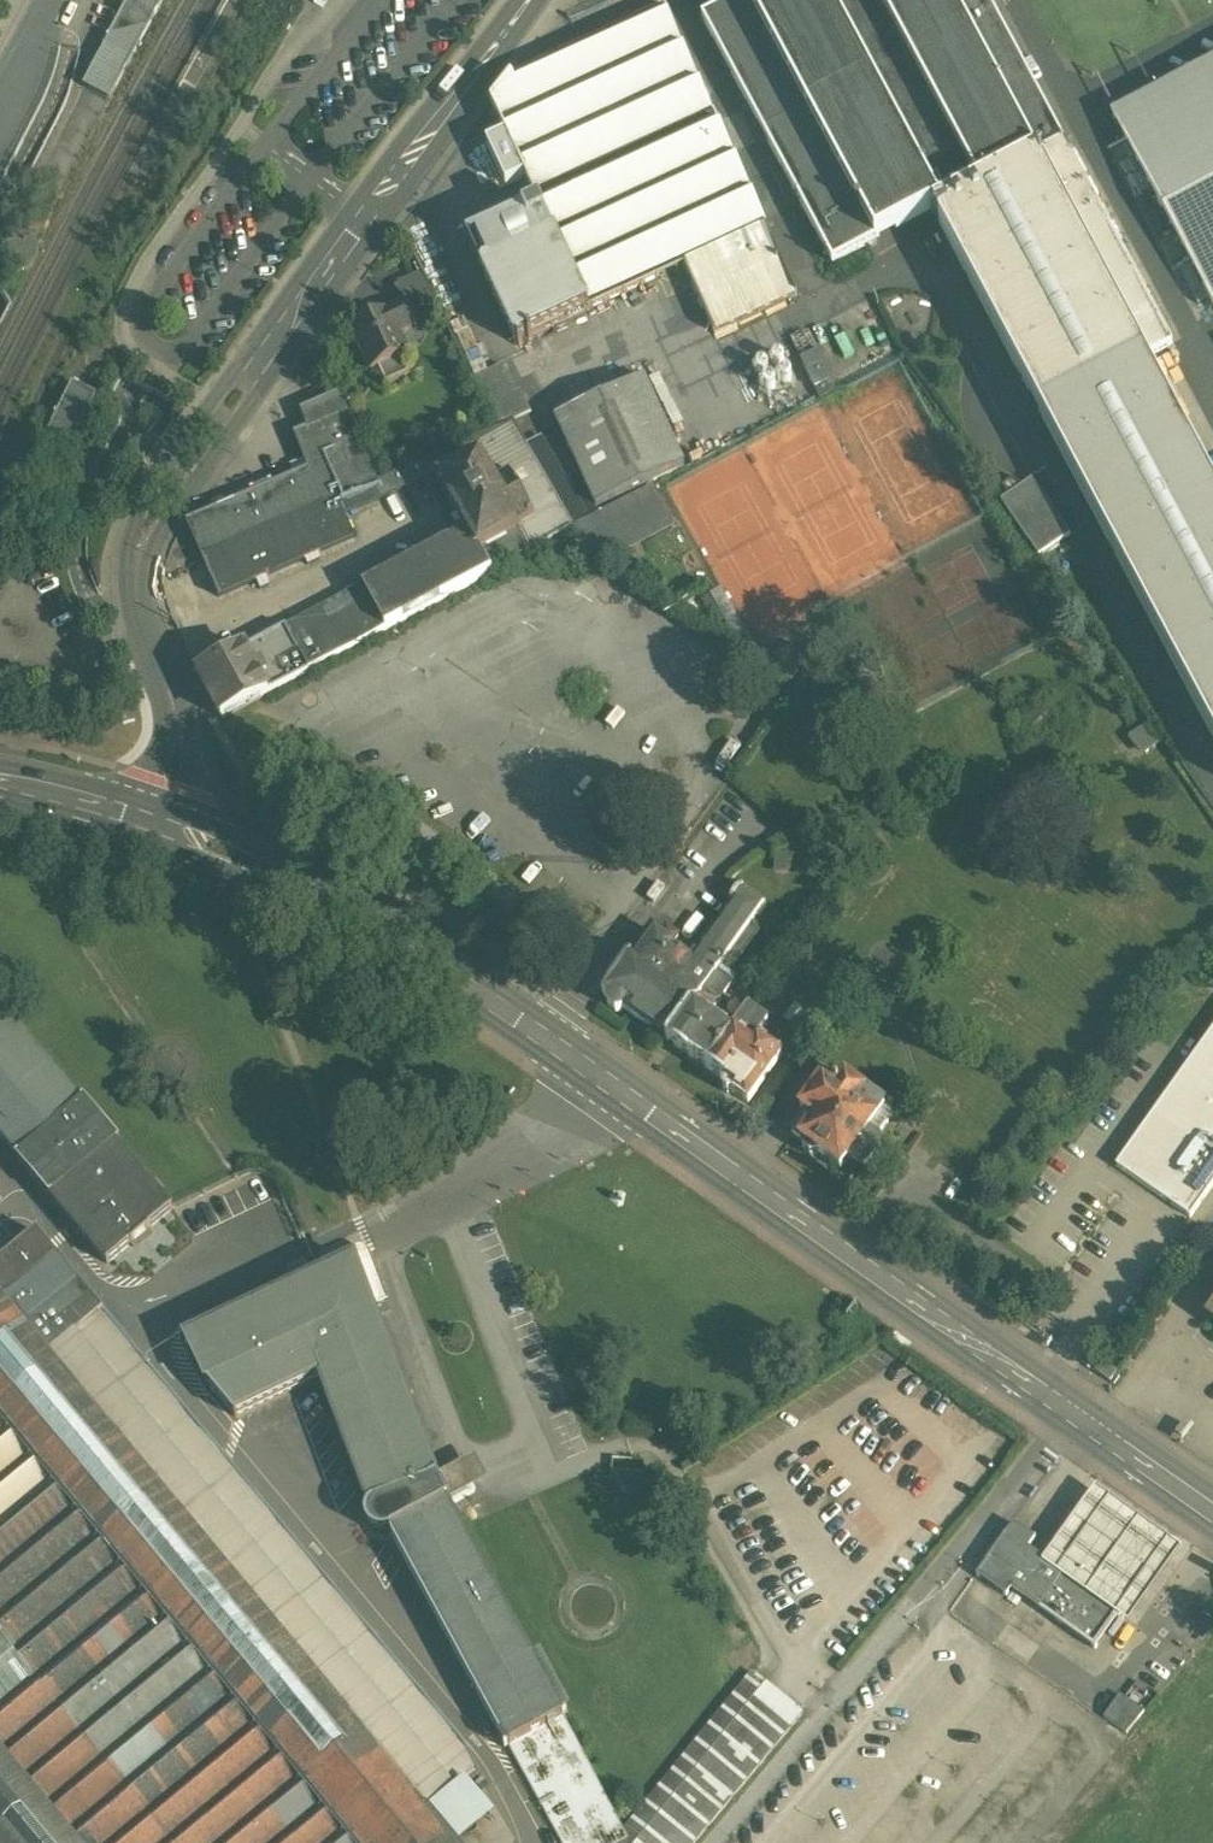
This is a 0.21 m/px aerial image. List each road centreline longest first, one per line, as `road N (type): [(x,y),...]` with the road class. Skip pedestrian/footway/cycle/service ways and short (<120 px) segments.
road 1 (secondary): [(156,821),(421,954),(1212,1501)]
road 2 (unclassified): [(531,0),(145,525),(133,578),(136,606),(167,681),(178,747),(156,821)]
road 3 (secondary): [(0,774),(156,821)]

